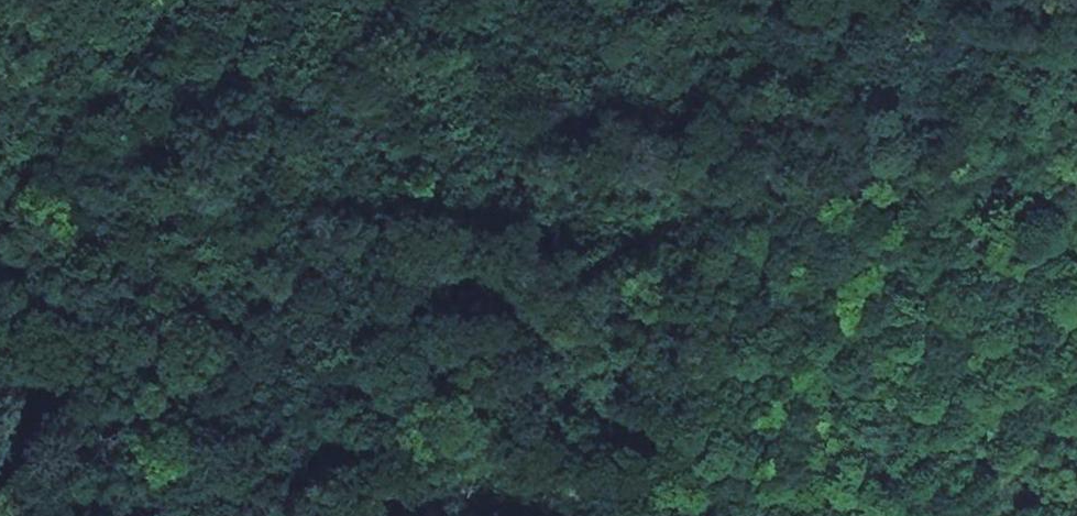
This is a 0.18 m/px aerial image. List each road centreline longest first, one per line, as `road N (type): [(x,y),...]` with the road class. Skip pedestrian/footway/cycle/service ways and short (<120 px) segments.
road 1 (track): [(0,233),(76,93),(139,0)]

